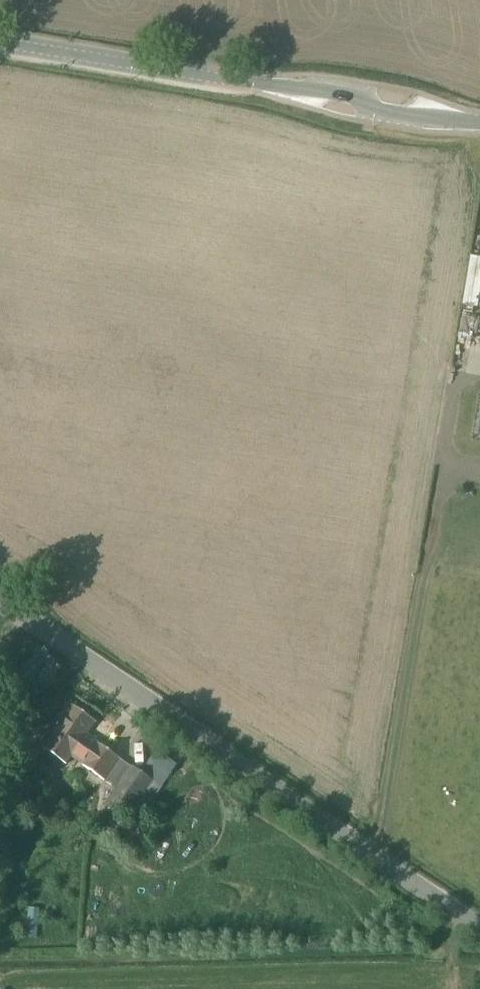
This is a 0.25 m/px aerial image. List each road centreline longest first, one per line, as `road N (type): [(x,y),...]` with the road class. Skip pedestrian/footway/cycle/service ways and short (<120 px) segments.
road 1 (unclassified): [(479,936),(0,608)]
road 2 (tertiary): [(479,123),(0,44)]

